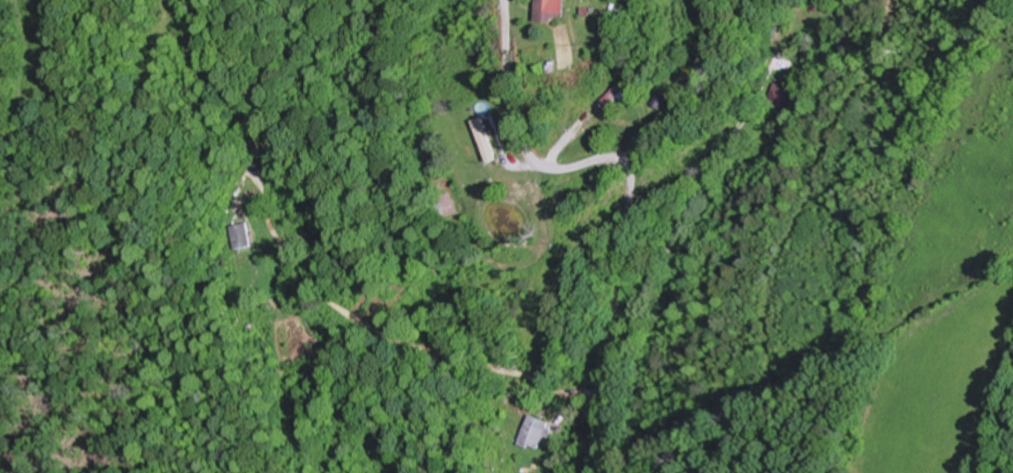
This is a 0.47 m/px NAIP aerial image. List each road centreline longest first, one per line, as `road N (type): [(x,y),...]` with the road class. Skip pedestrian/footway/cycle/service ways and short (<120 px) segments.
road 1 (residential): [(594,472),(630,175),(612,159),(556,171),(526,155),(509,103),(504,0)]

